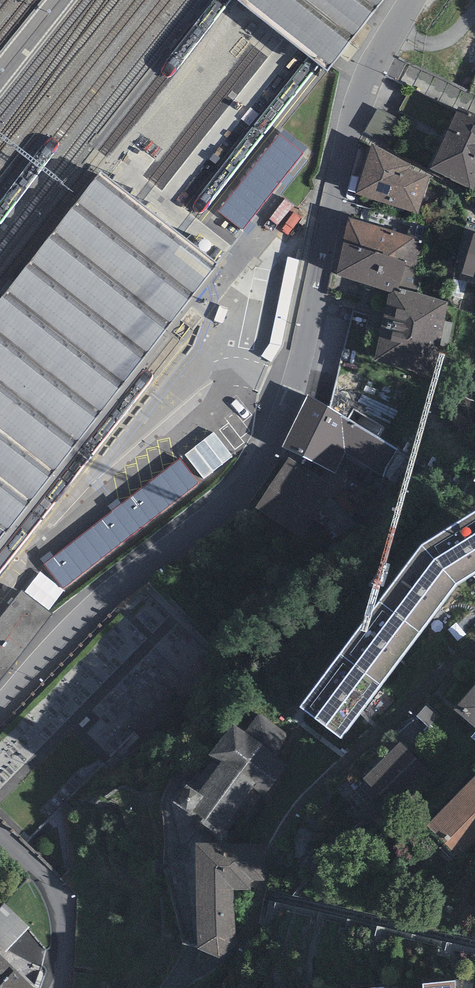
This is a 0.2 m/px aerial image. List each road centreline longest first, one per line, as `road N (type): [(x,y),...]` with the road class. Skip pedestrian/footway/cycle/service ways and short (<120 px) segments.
road 1 (residential): [(411,0),(358,107),(299,376),(247,485),(128,579),(0,706)]
road 2 (residential): [(58,987),(56,898),(0,833)]

